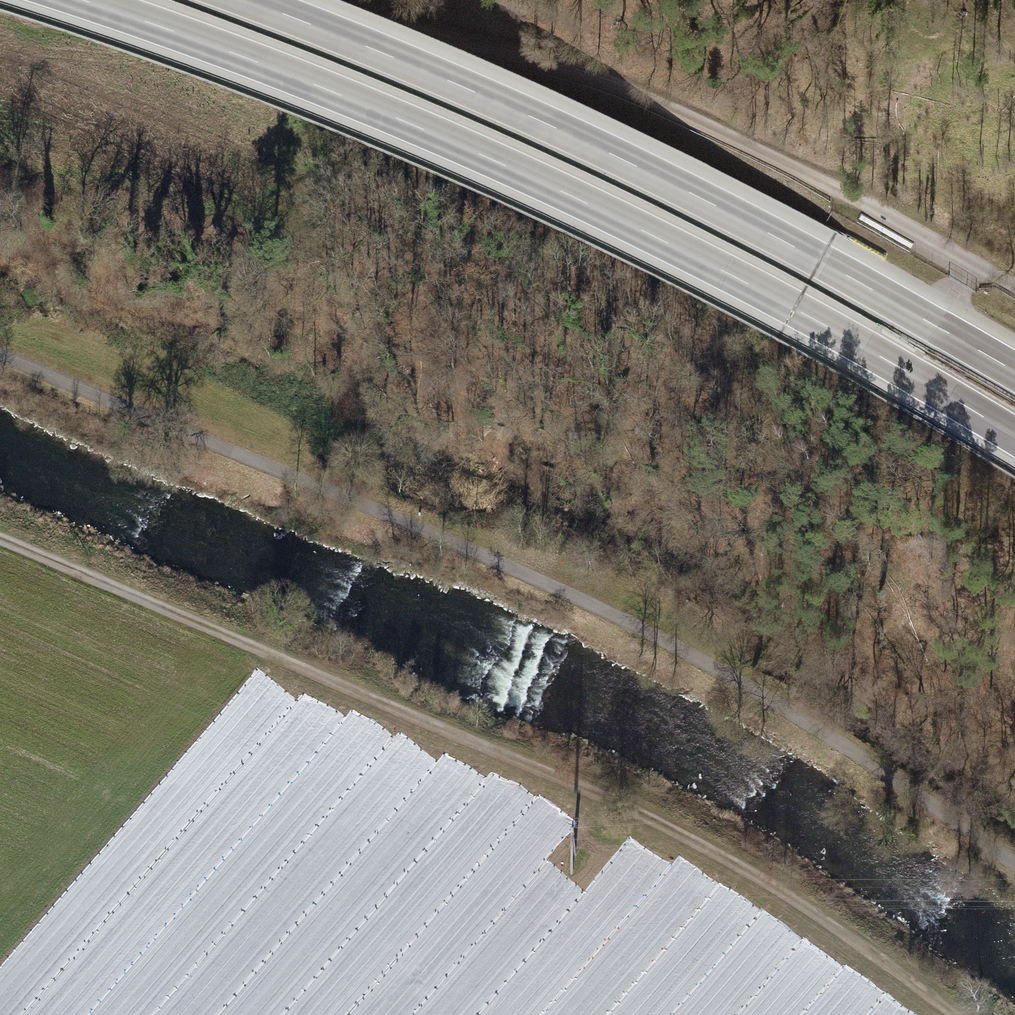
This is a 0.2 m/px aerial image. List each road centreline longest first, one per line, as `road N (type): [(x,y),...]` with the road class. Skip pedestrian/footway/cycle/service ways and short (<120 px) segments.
road 1 (track): [(0,357),(486,557),(704,663),(1014,860)]
road 2 (track): [(947,1014),(705,853),(550,779),(0,551)]
road 3 (motorway): [(82,0),(331,91),(576,198),(794,309),(1014,437)]
road 4 (motorway): [(1014,372),(615,155),(246,0)]
road 5 (unclassified): [(1014,284),(855,192),(665,102),(326,0)]

